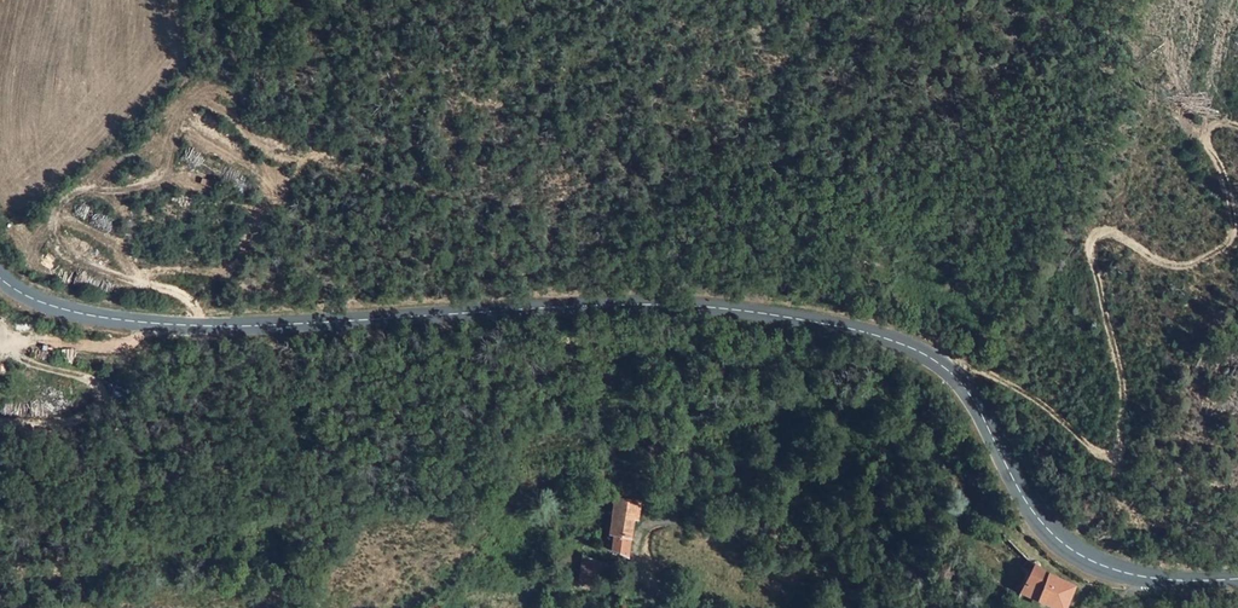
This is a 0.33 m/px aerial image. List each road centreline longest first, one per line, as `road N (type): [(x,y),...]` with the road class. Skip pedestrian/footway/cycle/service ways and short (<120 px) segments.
road 1 (secondary): [(1237,579),(1153,579),(1065,545),(1015,486),(961,381),(927,355),(836,325),(718,307),(598,306),(190,326),(97,317),(47,304),(0,279)]
road 2 (track): [(938,607),(792,522),(644,527),(635,542),(638,576)]

